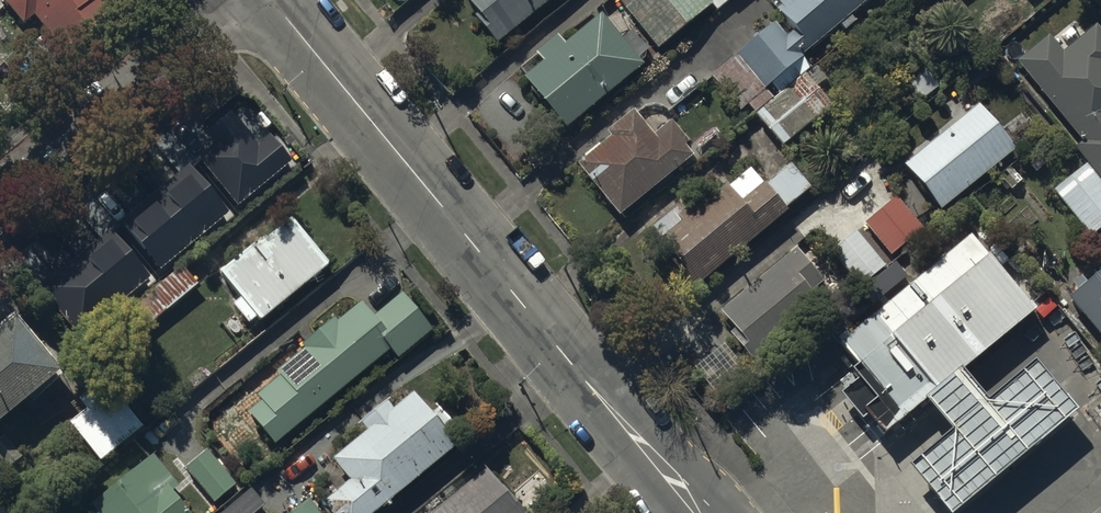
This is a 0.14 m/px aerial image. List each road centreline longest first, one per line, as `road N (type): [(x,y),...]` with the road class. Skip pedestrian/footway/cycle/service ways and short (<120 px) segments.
road 1 (tertiary): [(270,0),(694,512)]
road 2 (residential): [(241,0),(0,199)]

